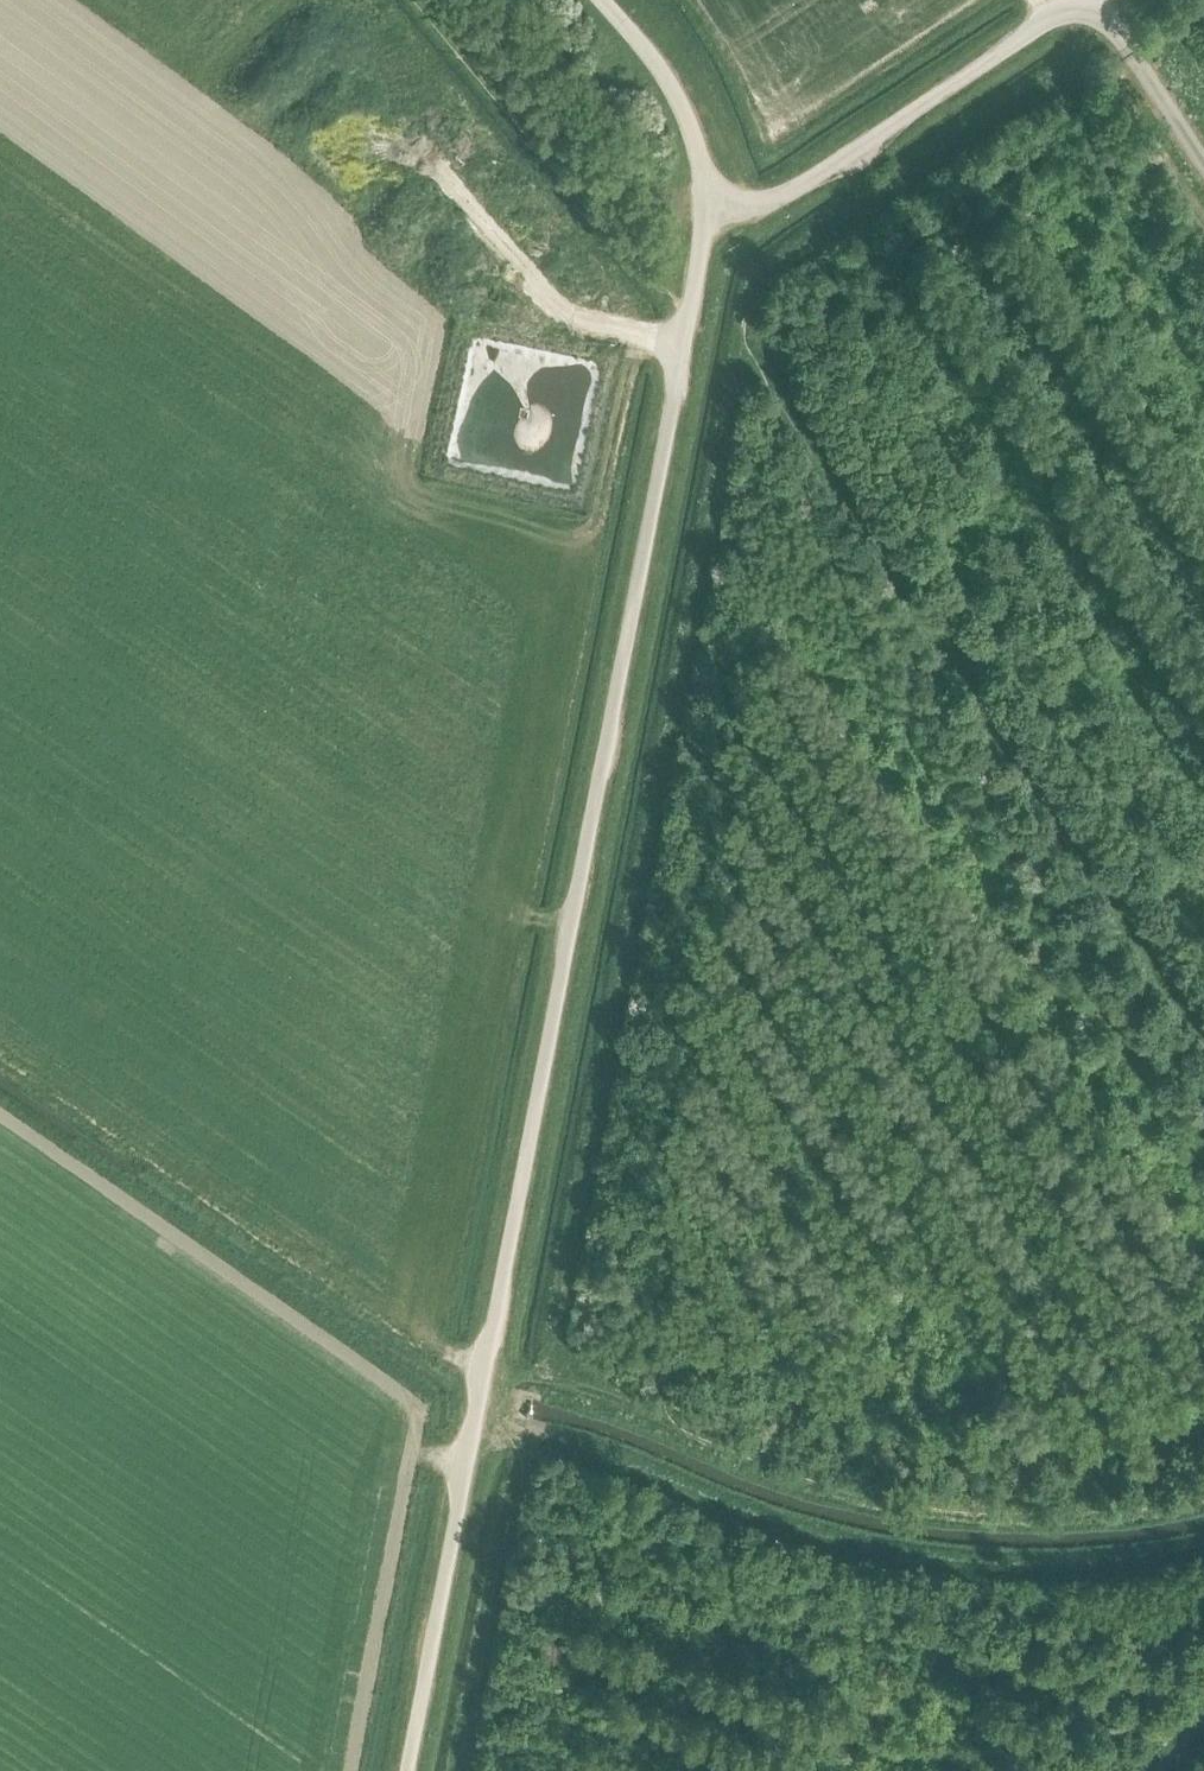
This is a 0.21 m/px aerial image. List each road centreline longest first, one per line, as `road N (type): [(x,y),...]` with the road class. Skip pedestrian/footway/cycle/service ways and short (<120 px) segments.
road 1 (unclassified): [(406,1770),(688,314),(701,208)]
road 2 (unclassified): [(701,208),(768,202),(1087,0)]
road 3 (unclassified): [(701,208),(699,157),(674,89),(602,0)]

